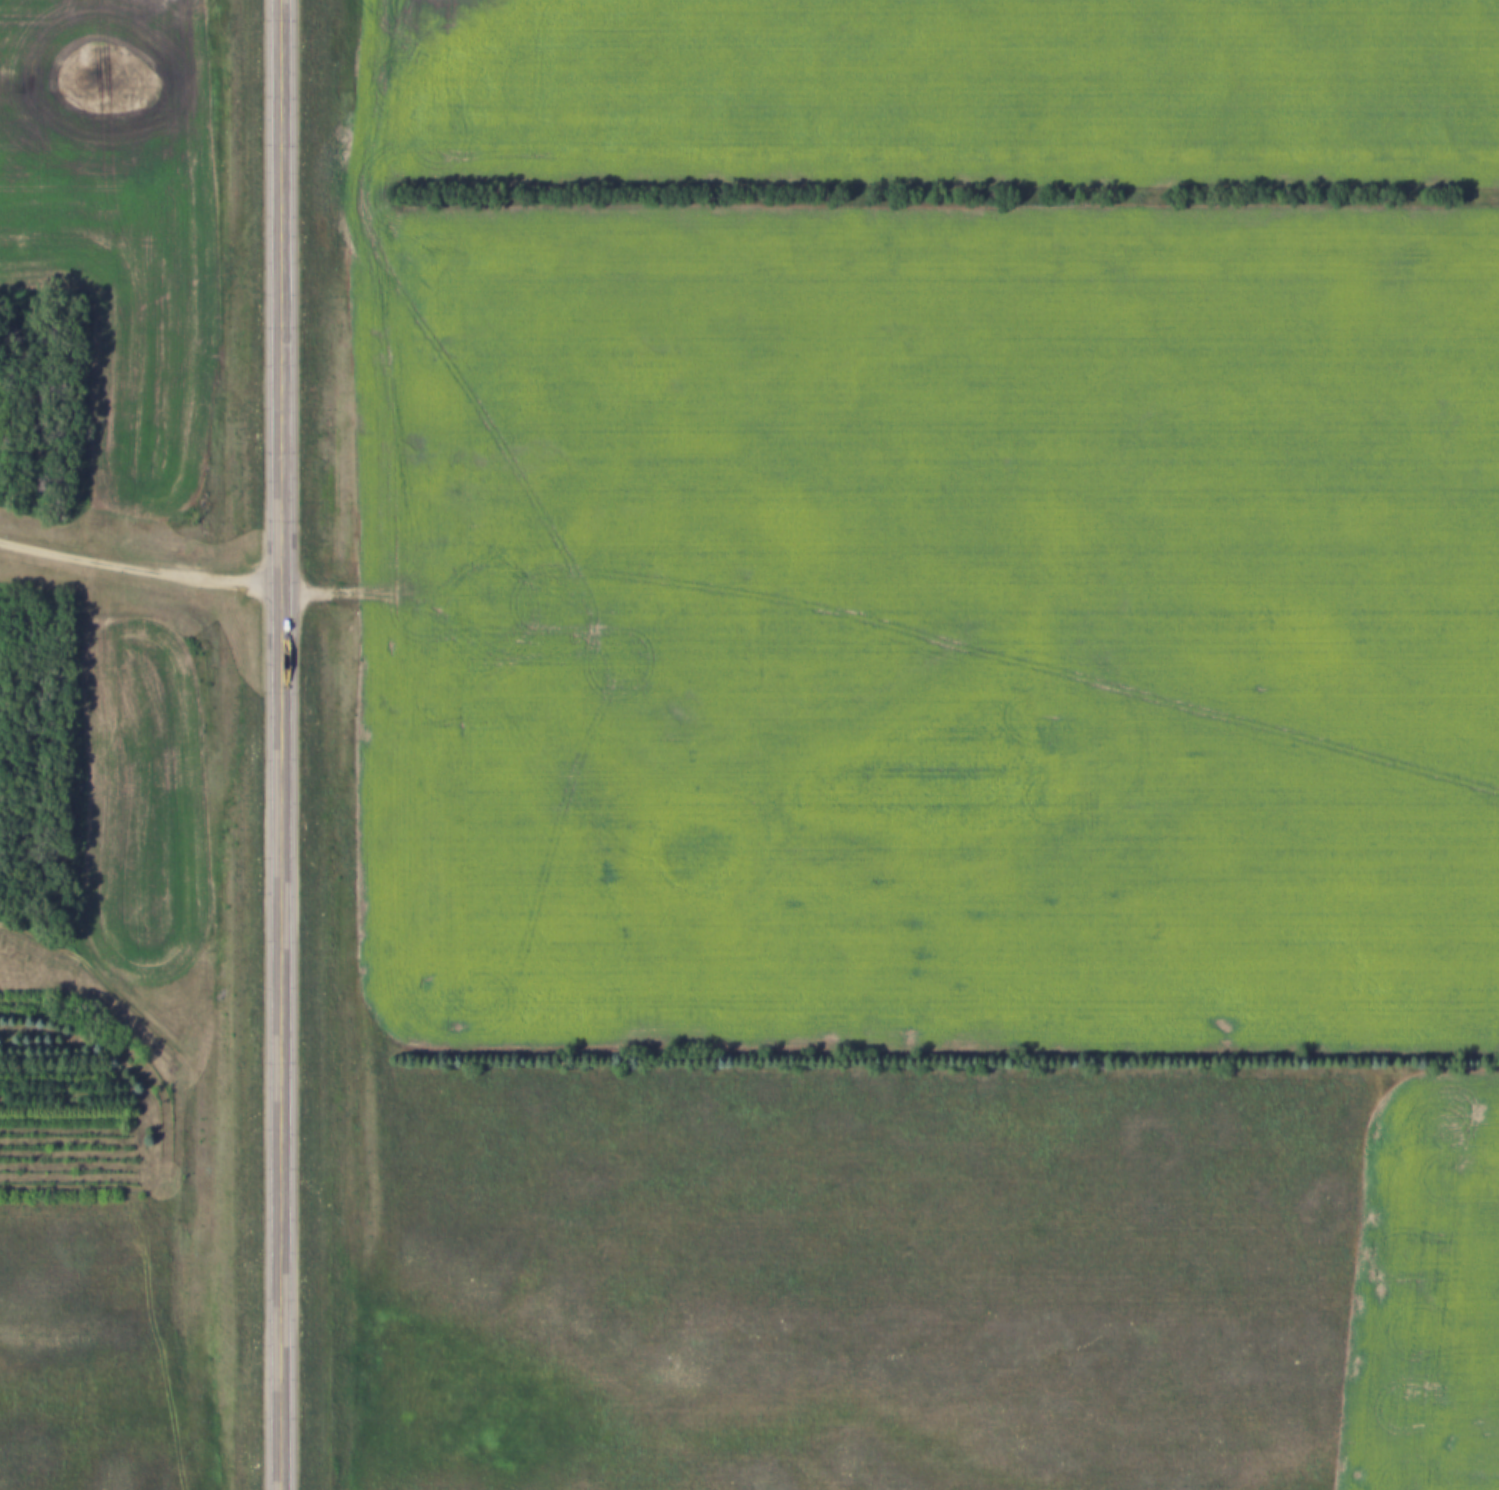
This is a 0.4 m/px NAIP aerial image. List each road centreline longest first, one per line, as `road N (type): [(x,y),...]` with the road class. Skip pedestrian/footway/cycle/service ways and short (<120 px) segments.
road 1 (primary): [(281,1489),(281,0)]

